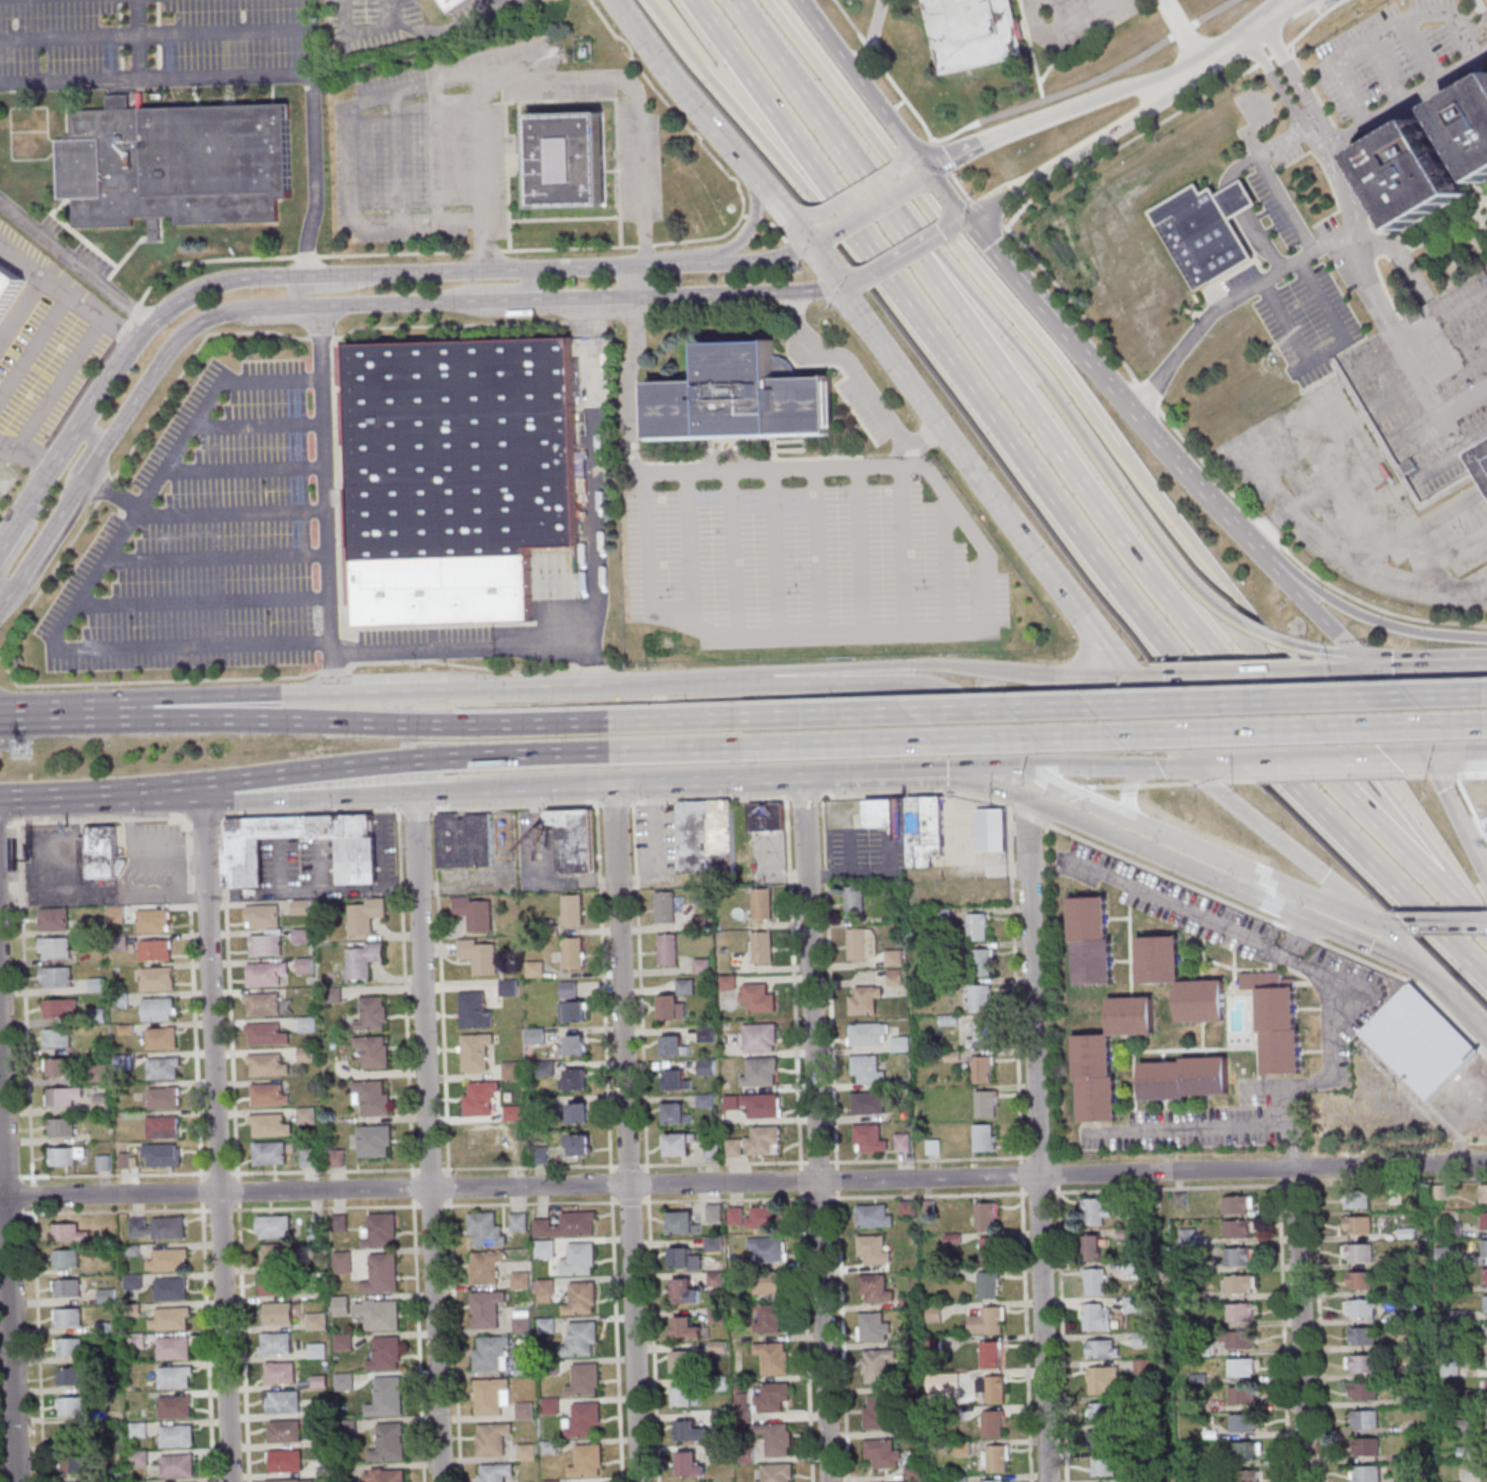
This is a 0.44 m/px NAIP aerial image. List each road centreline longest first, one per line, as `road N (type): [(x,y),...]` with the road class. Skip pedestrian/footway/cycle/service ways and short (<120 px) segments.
road 1 (residential): [(1038,1176),(0,1197)]
road 2 (trunk): [(1486,693),(738,717)]
road 3 (trunk): [(739,747),(1486,725)]
road 4 (primary): [(1386,924),(1049,783),(934,685),(736,676)]
road 5 (residential): [(829,1481),(801,777)]
road 6 (residential): [(639,1481),(611,782)]
road 7 (residential): [(1047,1481),(1025,821),(1033,801)]
road 8 (trunk): [(738,717),(424,724),(88,712)]
road 9 (trunk): [(1122,677),(909,663),(476,687)]
road 10 (residential): [(441,1481),(417,888)]
road 11 (motorway): [(1232,671),(1089,496),(883,213)]
road 12 (motorway): [(1117,450),(770,0)]
road 13 (residential): [(229,1481),(206,925)]
road 14 (motorway): [(1239,624),(1184,579),(918,233),(883,213)]
road 15 (trunk): [(201,793),(227,779),(397,760),(739,747)]
road 16 (primary): [(945,771),(1014,793),(1431,972)]
road 17 (motorway): [(912,317),(1098,573),(1221,717)]
road 18 (primary): [(839,288),(1122,677)]
road 19 (residential): [(1486,1160),(1038,1176)]
road 20 (secondary): [(979,211),(1336,0)]
road 21 (motorway): [(647,0),(759,145),(912,317)]
road 22 (motorway): [(691,0),(912,317)]
road 23 (motorway): [(1221,717),(1486,983)]
road 24 (residential): [(14,1481),(0,1122)]
road 25 (secondary): [(645,265),(305,276)]
road 26 (motorway): [(1463,908),(1310,763),(1232,671)]
road 27 (trunk): [(201,793),(229,800),(515,786)]
road 28 (residential): [(1295,1166),(1305,1481)]
road 29 (trunk): [(515,786),(826,775)]
road 30 (motorway): [(1463,908),(1279,659)]
road 31 (primary): [(1156,720),(1204,782),(1386,924)]
road 32 (trunk): [(1486,637),(1424,633),(1352,612),(1245,538)]
road 33 (motorway): [(1279,659),(1117,450)]
road 34 (trunk): [(348,691),(136,698),(88,712)]
road 35 (motorway): [(883,213),(731,0)]
road 36 (secondary): [(82,479),(170,345),(213,314),(254,308)]
road 37 (secondary): [(1128,54),(932,165)]
road 38 (secondary): [(120,358),(0,544)]
road 39 (primary): [(612,0),(745,168)]
road 40 (secondary): [(305,276),(200,288),(156,315),(120,358)]
road 41 (secondary): [(932,165),(803,0)]
road 42 (secondary): [(632,295),(839,288)]
road 43 (secondary): [(429,302),(632,295)]
road 44 (trunk): [(0,799),(201,793)]
road 45 (secondary): [(1094,364),(969,217)]
road 46 (trunk): [(1023,766),(1206,763)]
road 47 (primary): [(745,168),(754,206),(738,240),(645,265)]
road 48 (trunk): [(1235,762),(1386,759)]
road 49 (trunk): [(1304,671),(1156,676)]
road 50 (primary): [(1486,880),(1428,757)]
road 51 (secondary): [(1181,468),(1094,364)]
road 52 (residential): [(206,925),(201,793)]
road 53 (trunk): [(476,687),(348,691)]
road 54 (trunk): [(1486,661),(1365,664)]
road 55 (secondary): [(429,302),(464,289),(527,287),(527,269)]

